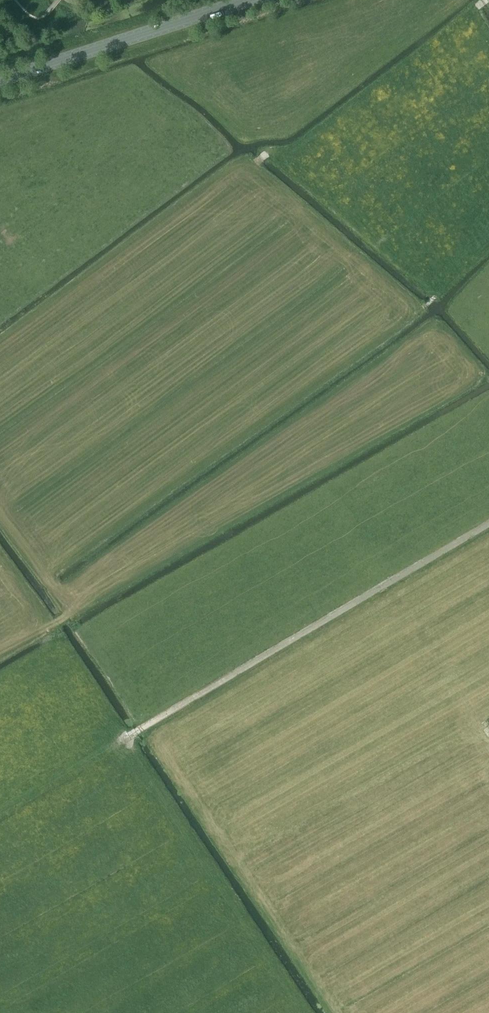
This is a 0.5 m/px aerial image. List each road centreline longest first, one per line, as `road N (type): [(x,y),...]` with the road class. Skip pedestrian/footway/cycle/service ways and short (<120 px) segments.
road 1 (secondary): [(0,79),(252,0)]

